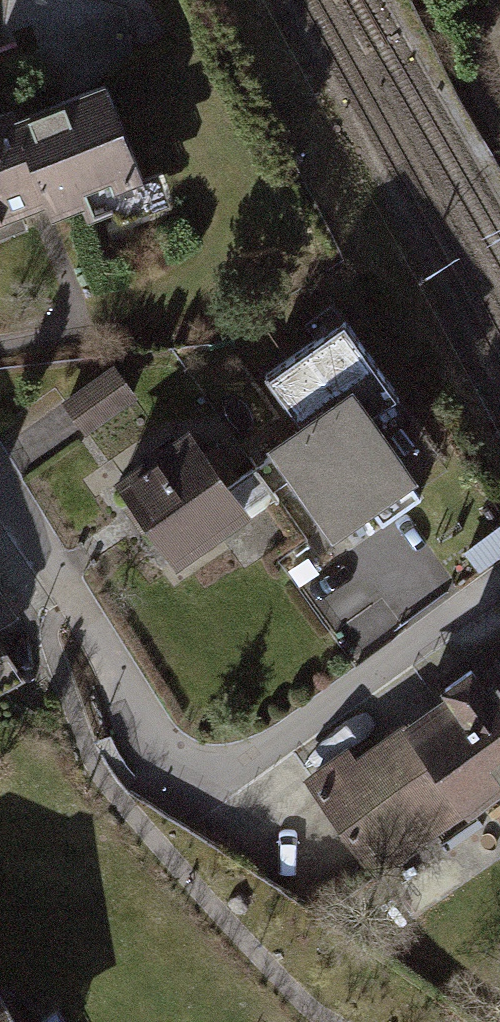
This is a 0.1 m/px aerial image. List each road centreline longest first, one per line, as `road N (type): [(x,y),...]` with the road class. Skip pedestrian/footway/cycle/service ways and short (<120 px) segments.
road 1 (residential): [(0,492),(139,726),(164,759),(197,773),(233,770),(272,754),(488,590)]

